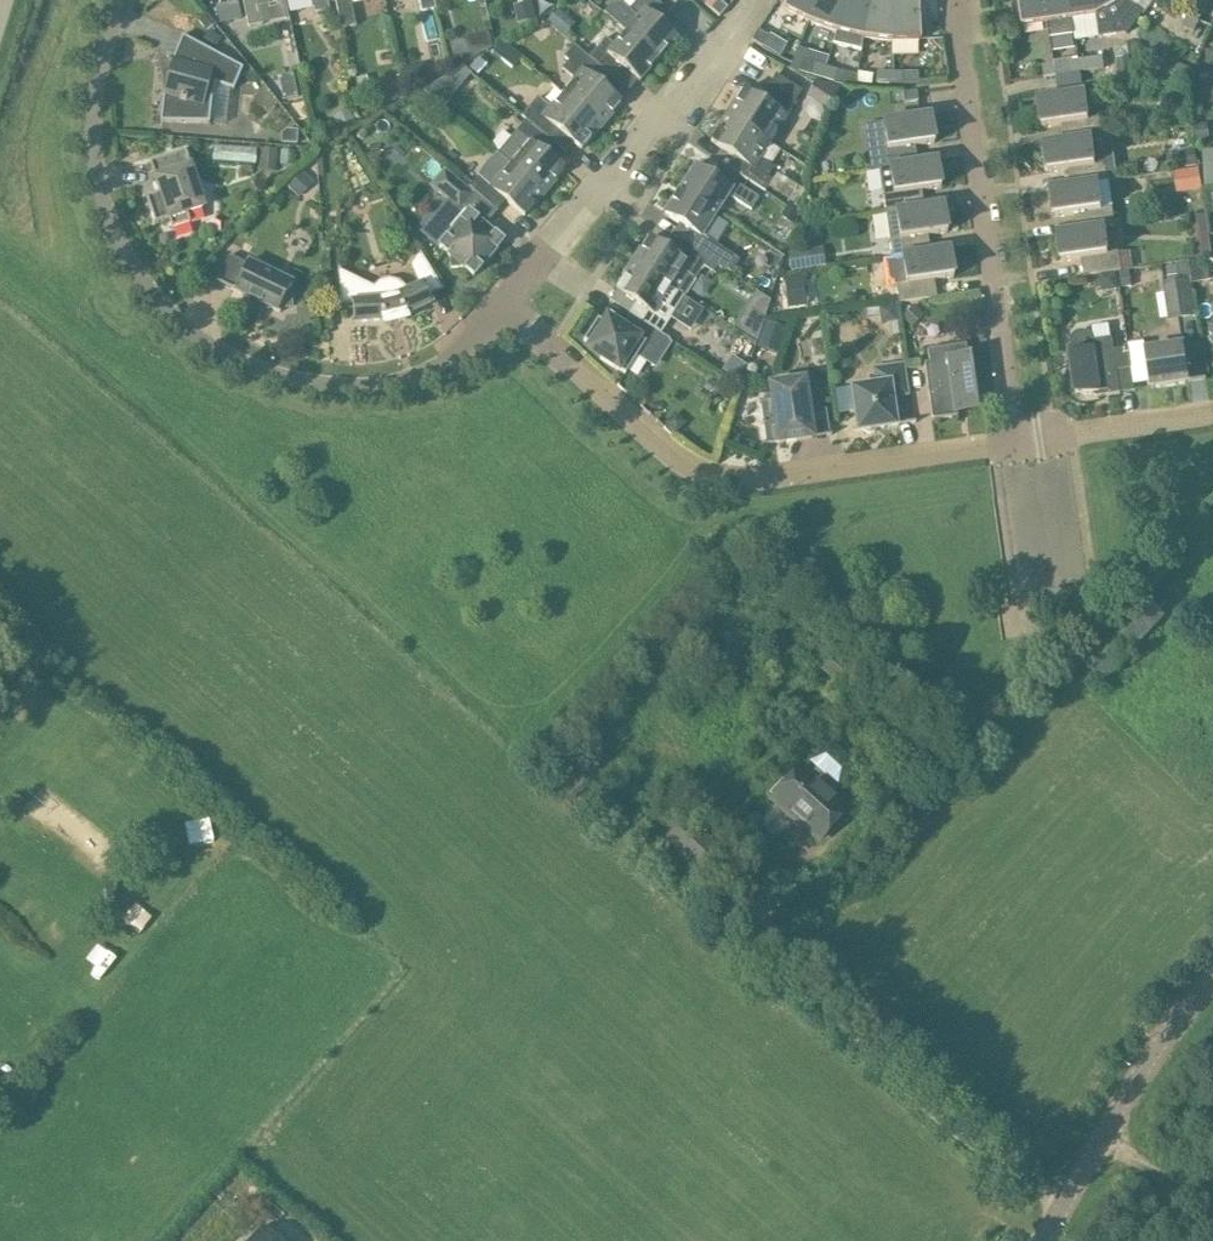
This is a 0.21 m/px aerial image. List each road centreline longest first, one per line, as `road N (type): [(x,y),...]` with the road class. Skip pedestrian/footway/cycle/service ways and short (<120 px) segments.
road 1 (residential): [(508,306),(467,349),(414,378),(339,387),(278,376),(209,344),(152,293),(114,227),(97,153),(103,78),(137,0)]
road 2 (residential): [(1014,440),(761,479),(715,476),(680,462),(508,306)]
road 3 (residential): [(1014,440),(957,0)]
road 4 (residential): [(508,306),(756,0)]
road 5 (unclassified): [(1049,1240),(1152,1052),(1212,980)]
road 6 (residential): [(1212,410),(1014,440)]

